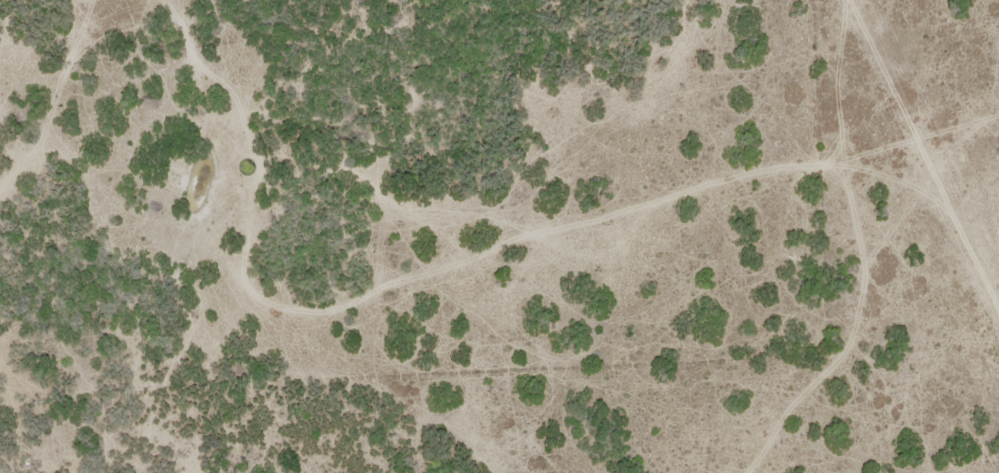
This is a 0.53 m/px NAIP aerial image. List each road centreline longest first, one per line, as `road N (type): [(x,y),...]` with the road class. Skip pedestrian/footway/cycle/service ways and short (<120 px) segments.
road 1 (residential): [(807,0),(856,216),(842,288),(762,472)]
road 2 (residential): [(0,199),(92,58),(141,0)]

